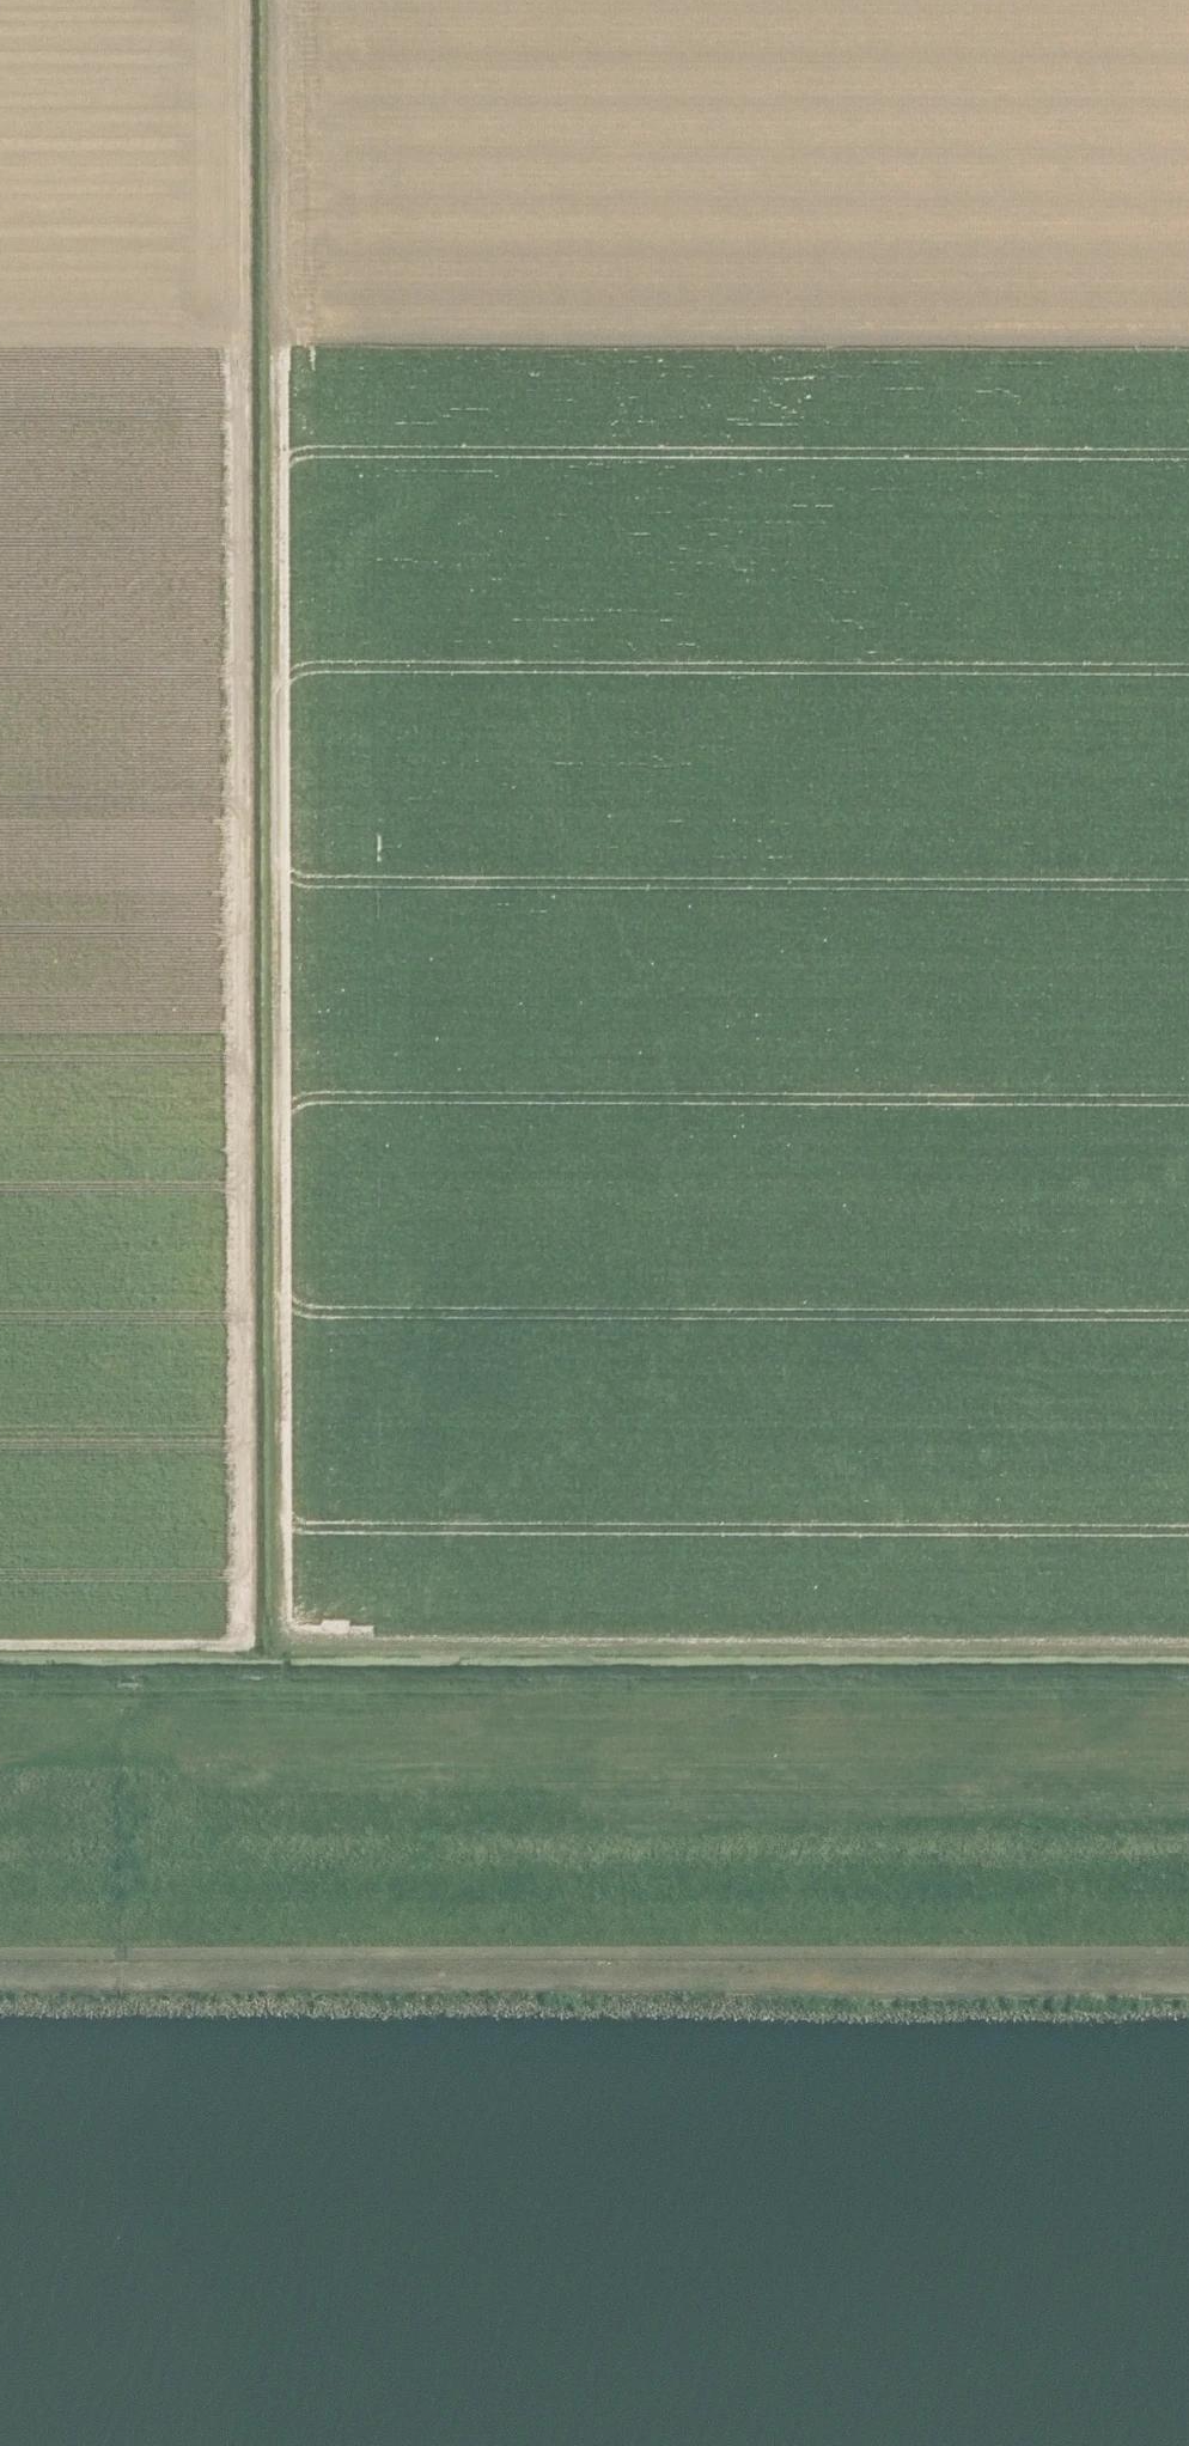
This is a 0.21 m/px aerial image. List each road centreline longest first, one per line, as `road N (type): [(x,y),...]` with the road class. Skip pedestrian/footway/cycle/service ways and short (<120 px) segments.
road 1 (unclassified): [(0,1949),(1188,1946)]

